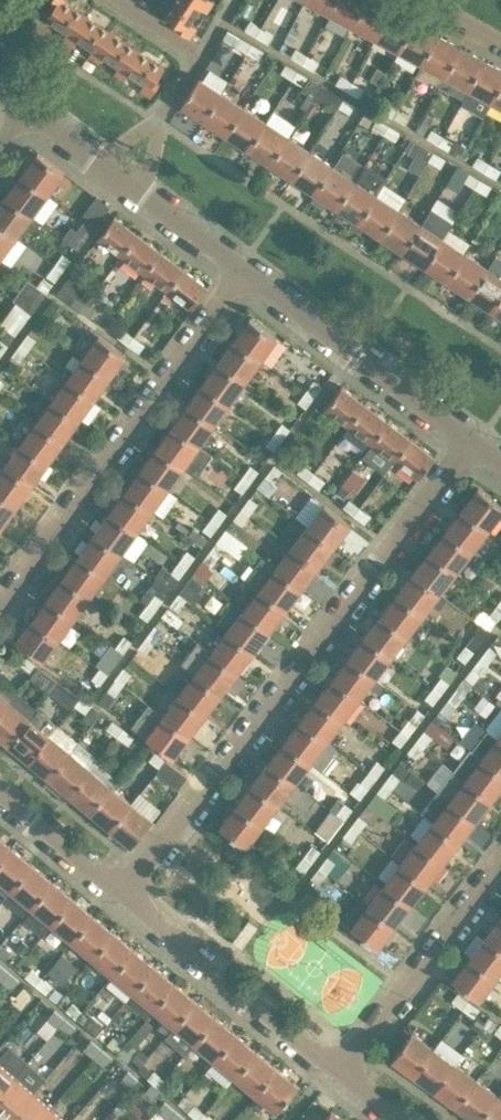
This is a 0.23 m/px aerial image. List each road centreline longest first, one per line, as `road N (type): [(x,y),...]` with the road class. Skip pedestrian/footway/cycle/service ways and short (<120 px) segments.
road 1 (residential): [(473,445),(125,894)]
road 2 (residential): [(0,605),(247,269)]
road 3 (residential): [(247,269),(473,445)]
road 4 (residential): [(338,1070),(125,894)]
road 5 (residential): [(338,1070),(500,856)]
road 6 (residential): [(125,894),(0,790)]
road 7 (residential): [(139,191),(247,269)]

